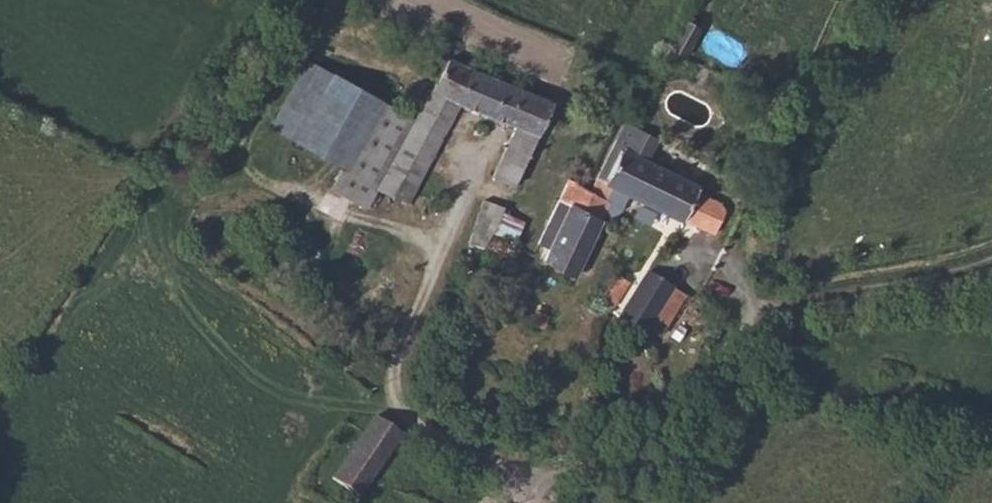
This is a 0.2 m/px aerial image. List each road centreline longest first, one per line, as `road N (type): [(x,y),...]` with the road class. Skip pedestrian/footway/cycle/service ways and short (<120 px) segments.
road 1 (unclassified): [(533,502),(546,473),(683,432),(719,397),(762,310)]
road 2 (track): [(762,310),(958,274),(991,260)]

